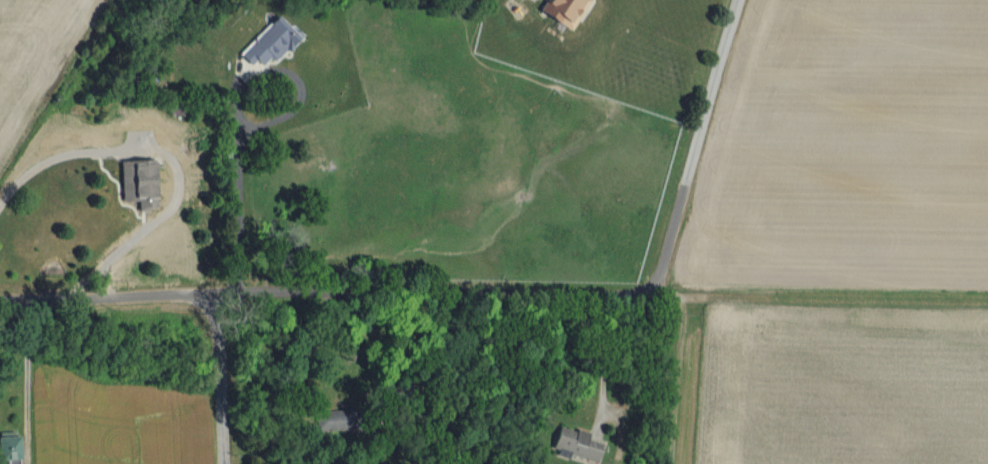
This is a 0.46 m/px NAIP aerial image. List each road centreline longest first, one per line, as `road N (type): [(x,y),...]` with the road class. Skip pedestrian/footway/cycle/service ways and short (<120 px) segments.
road 1 (residential): [(0,297),(269,287),(650,290)]
road 2 (residential): [(650,290),(663,269),(740,0)]
road 3 (residential): [(221,463),(215,289)]

